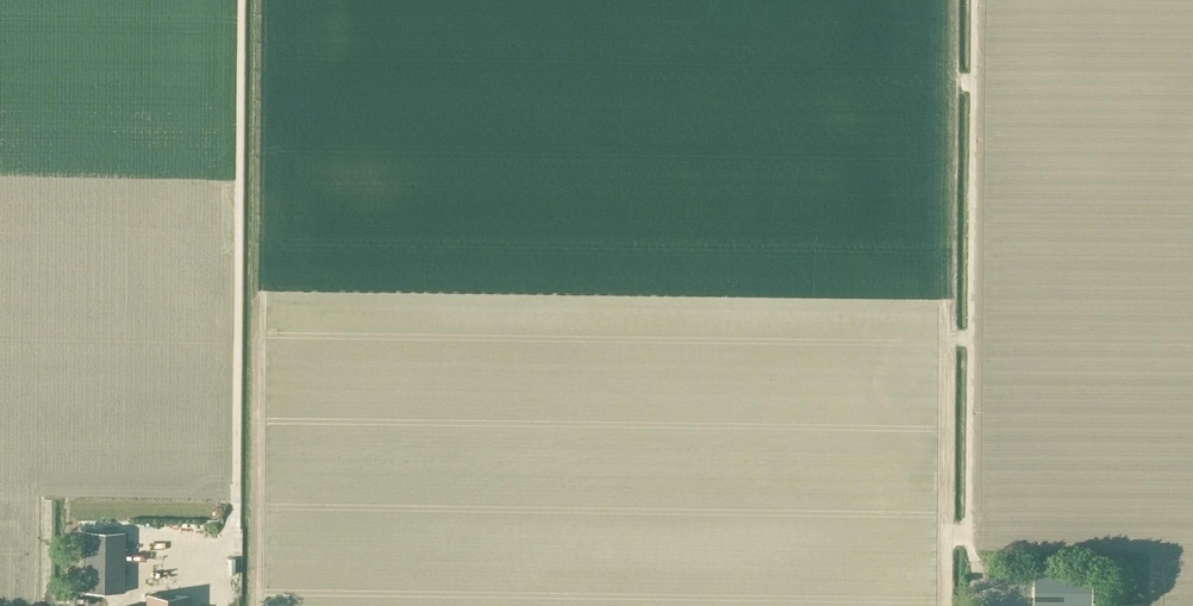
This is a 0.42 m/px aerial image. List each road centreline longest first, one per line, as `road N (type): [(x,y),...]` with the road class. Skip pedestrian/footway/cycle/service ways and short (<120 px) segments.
road 1 (track): [(982,584),(969,540),(974,0)]

